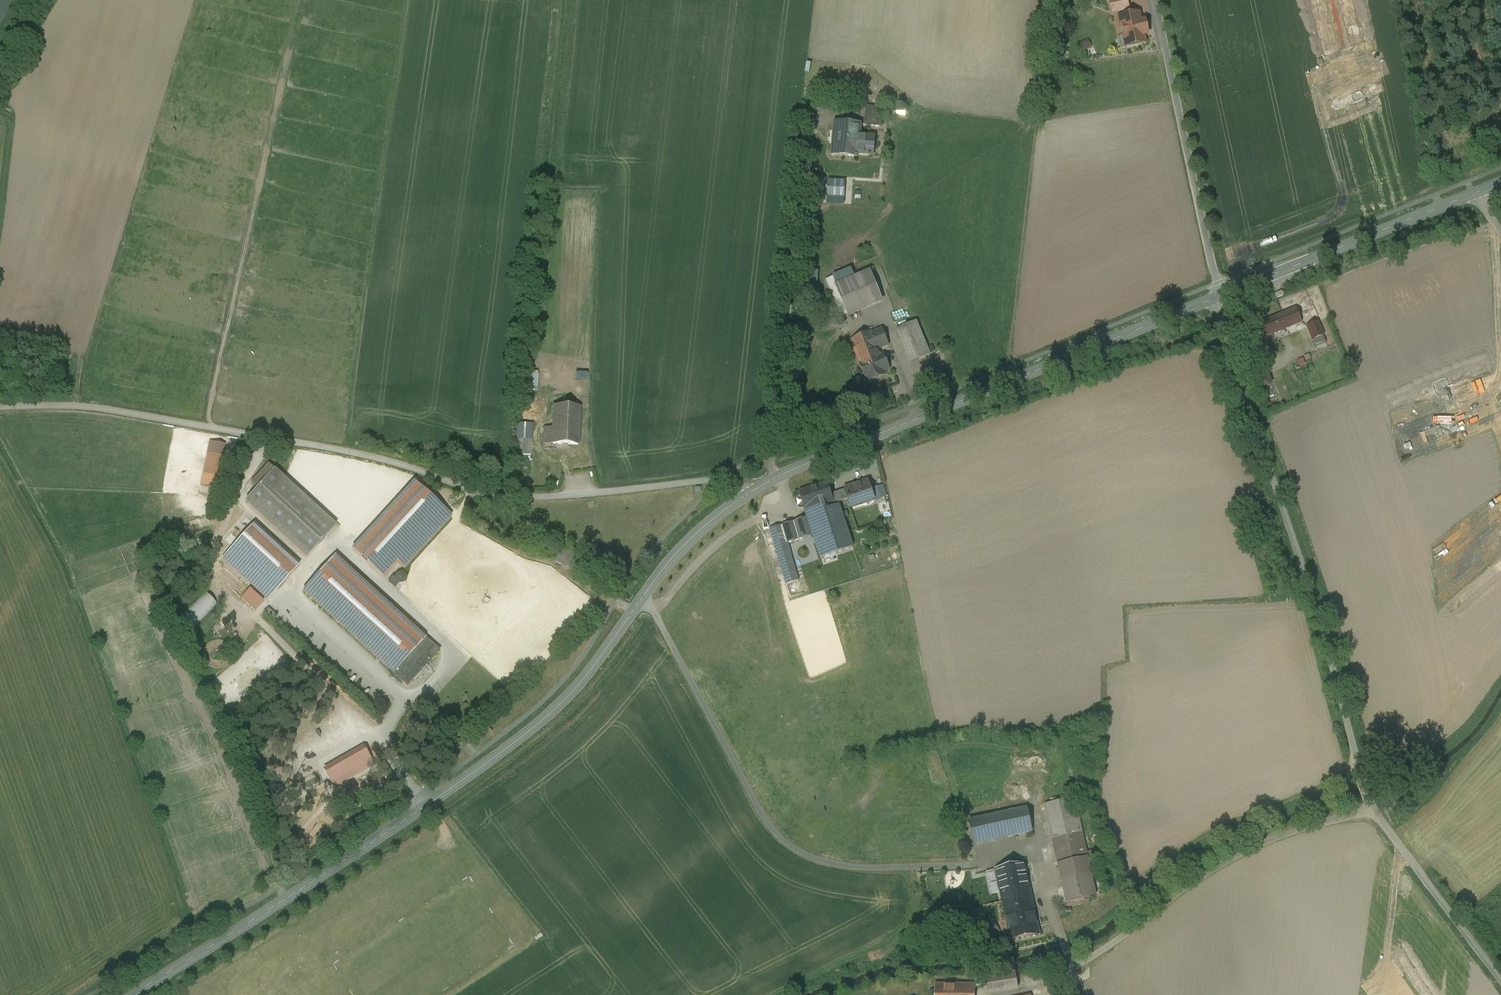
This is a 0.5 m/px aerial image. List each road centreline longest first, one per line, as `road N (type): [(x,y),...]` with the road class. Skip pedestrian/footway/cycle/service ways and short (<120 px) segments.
road 1 (tertiary): [(748,494),(678,552),(586,675),(521,737),(130,994)]
road 2 (unclassified): [(0,407),(133,414),(355,453),(512,497),(721,479),(748,494)]
road 3 (unclassified): [(1220,296),(1237,382),(1290,529),(1369,800),(1500,979)]
road 4 (tertiary): [(1220,296),(748,494)]
road 5 (track): [(210,428),(292,37)]
road 6 (unclassified): [(1153,0),(1220,296)]
road 7 (tertiary): [(1477,193),(1220,296)]

